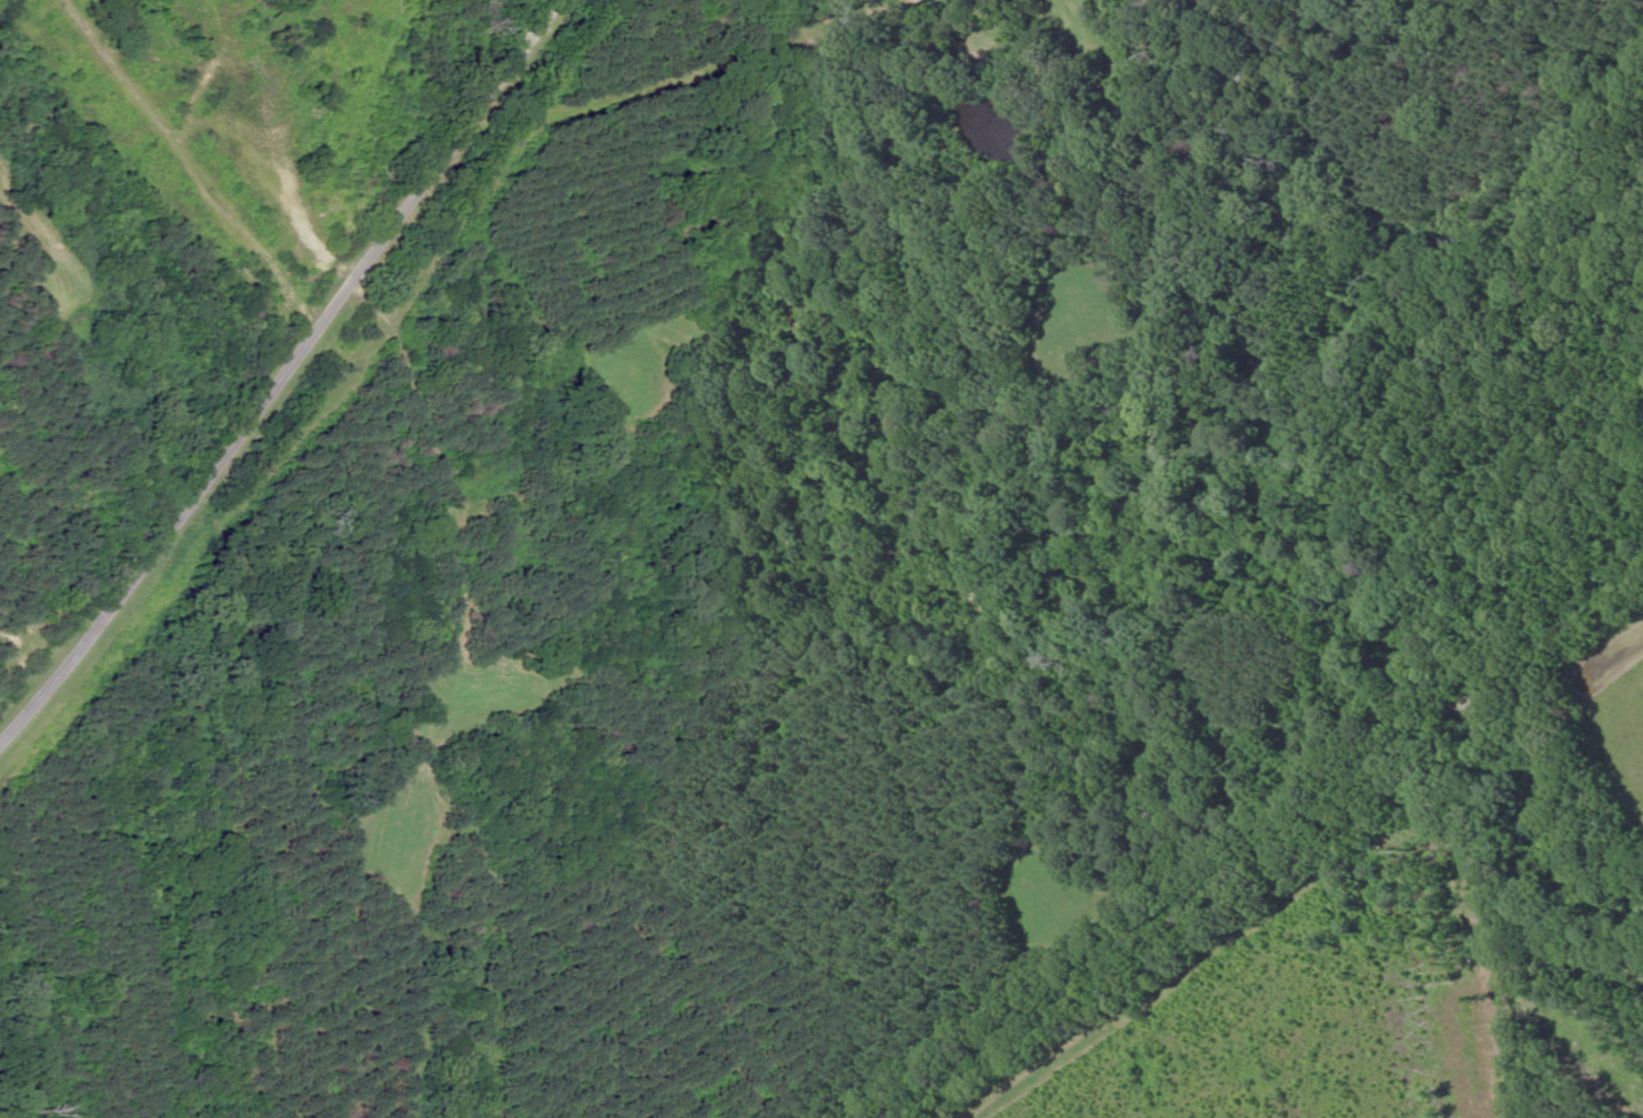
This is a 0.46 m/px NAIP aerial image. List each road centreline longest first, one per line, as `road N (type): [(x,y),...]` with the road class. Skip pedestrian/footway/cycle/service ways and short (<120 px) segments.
road 1 (residential): [(0,733),(73,663),(569,0)]

